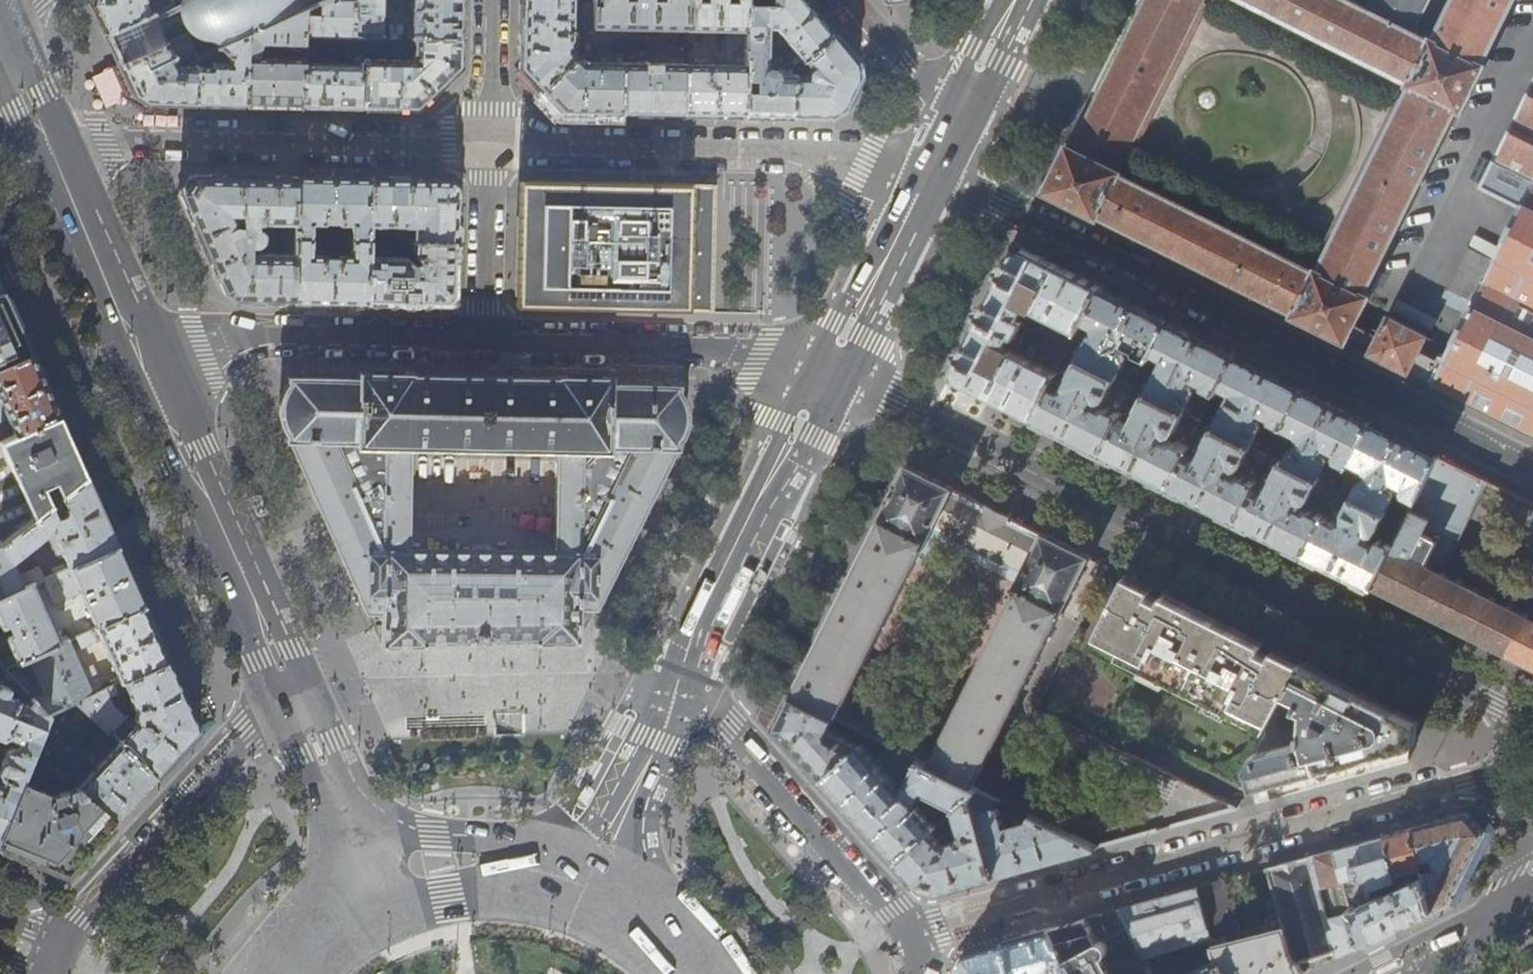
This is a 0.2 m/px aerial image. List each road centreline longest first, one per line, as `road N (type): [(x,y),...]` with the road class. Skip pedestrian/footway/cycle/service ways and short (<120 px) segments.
road 1 (residential): [(832,372),(1532,723)]
road 2 (residential): [(933,170),(1532,470)]
road 3 (residential): [(911,932),(1499,773)]
road 4 (residential): [(933,170),(486,147)]
road 5 (residential): [(47,141),(486,147)]
road 6 (secondary): [(294,694),(141,343)]
road 7 (primary): [(673,699),(832,372)]
road 8 (residential): [(479,345),(735,350),(832,372)]
road 9 (residential): [(61,943),(294,694)]
road 10 (residential): [(479,345),(141,343)]
road 11 (residential): [(673,699),(726,735),(911,932)]
road 12 (secondary): [(578,912),(484,844),(350,820)]
road 13 (primary): [(578,912),(673,699)]
road 14 (primary): [(832,372),(933,170)]
road 15 (secondary): [(141,343),(47,141)]
road 16 (residential): [(486,147),(479,345)]
road 17 (primary): [(578,912),(482,896),(394,915)]
road 18 (residential): [(956,125),(852,0)]
road 19 (residential): [(486,147),(490,0)]
road 20 (primary): [(956,125),(1019,0)]
road 21 (secondary): [(350,820),(294,694)]

